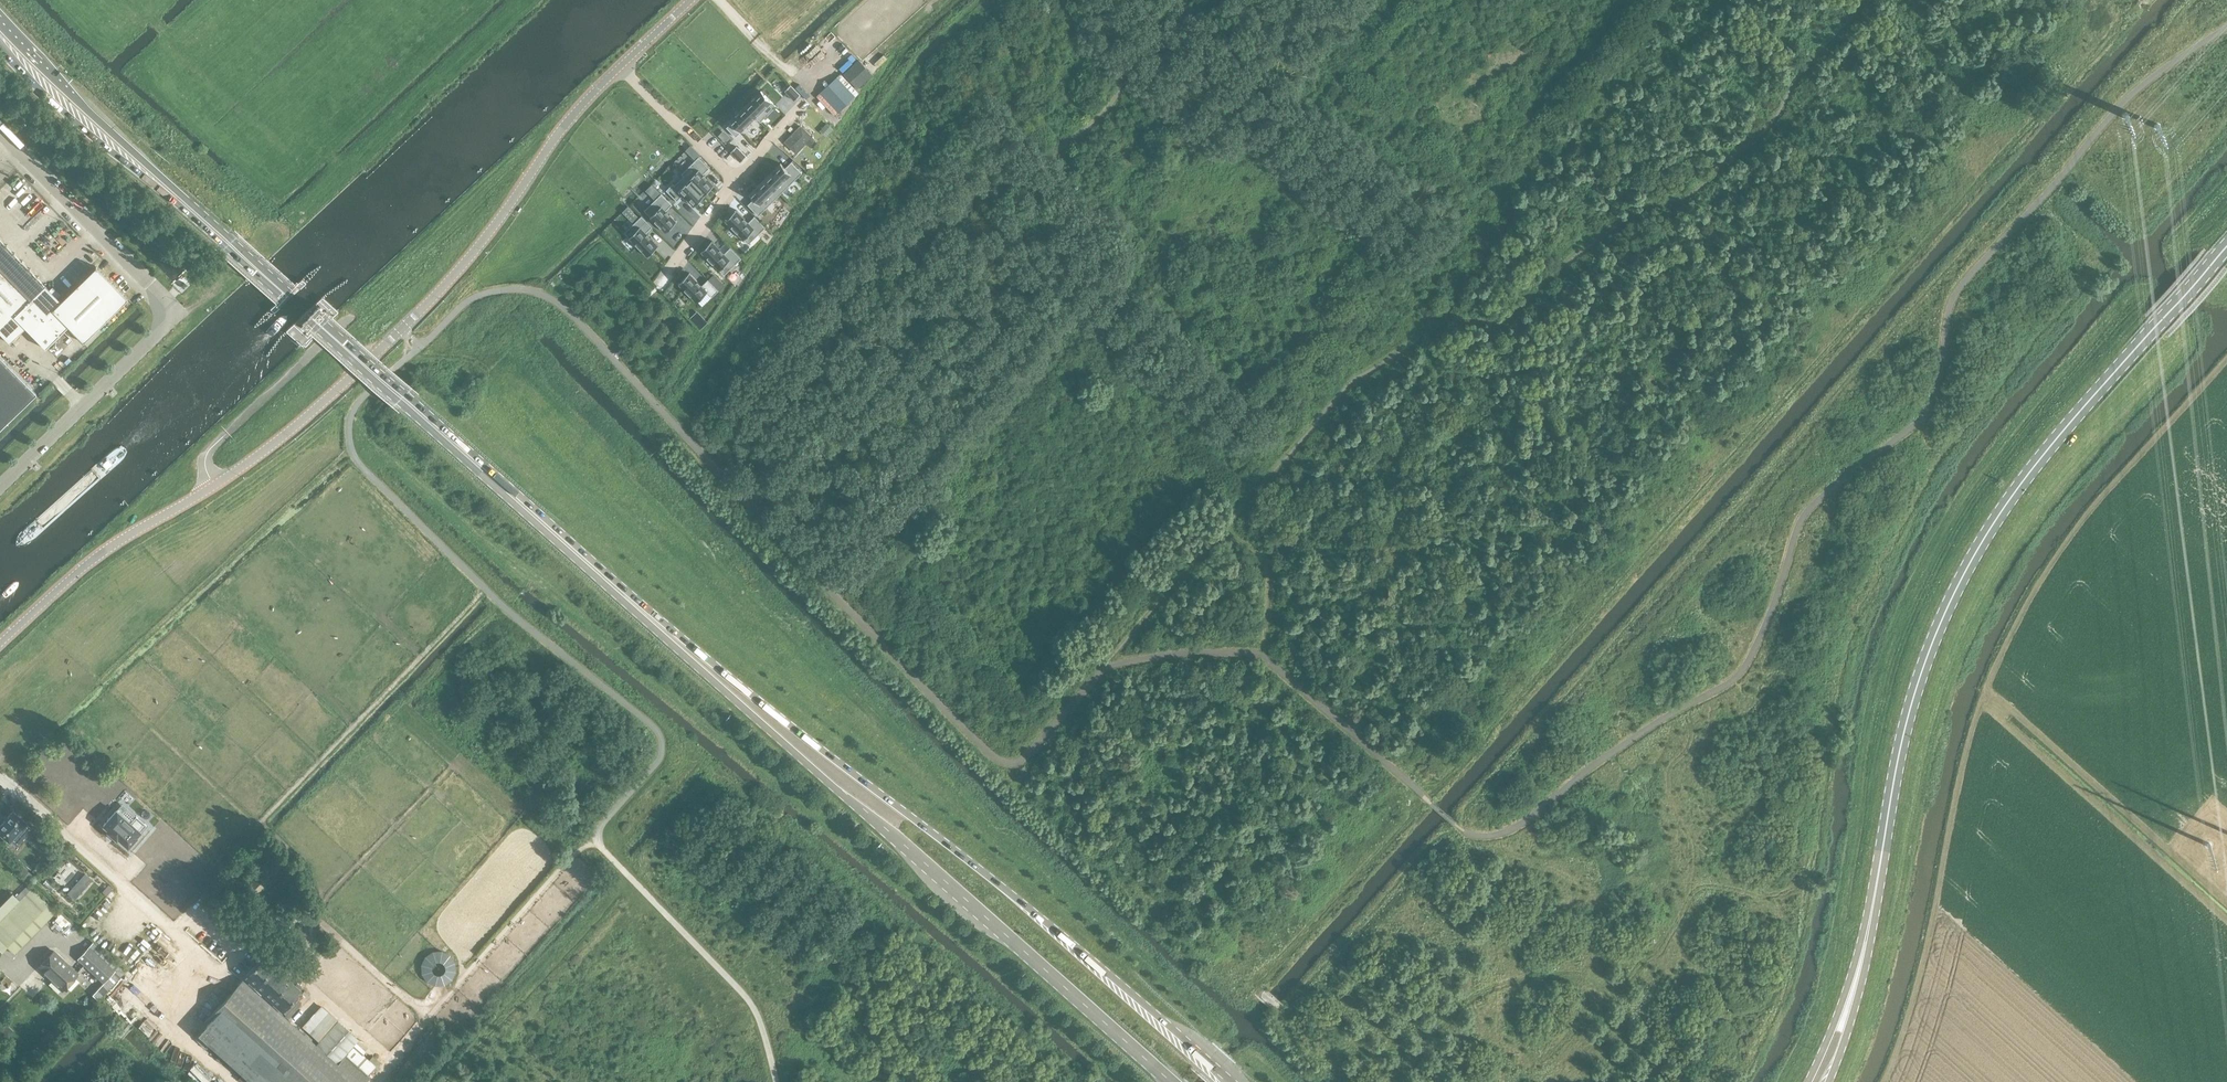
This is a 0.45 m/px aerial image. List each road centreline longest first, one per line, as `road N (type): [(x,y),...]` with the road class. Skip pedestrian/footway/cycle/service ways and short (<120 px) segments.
road 1 (tertiary): [(0,643),(102,552),(233,473),(339,389),(475,253),(570,118),(620,67)]
road 2 (primary): [(1232,1081),(1029,906),(622,594)]
road 3 (primary): [(622,594),(1172,1081)]
road 4 (primary): [(1884,839),(1924,664),(1977,550),(2072,419),(2226,246)]
road 5 (primary): [(229,243),(622,594)]
road 6 (unclassified): [(0,132),(166,301),(169,321),(0,485)]
road 7 (track): [(293,849),(261,820),(486,587)]
road 8 (primary): [(229,243),(0,24)]
road 9 (primary): [(0,49),(77,124),(229,243)]
road 10 (primary): [(1884,839),(1852,971),(1807,1081)]
road 11 (primary): [(1830,1081),(1876,917),(1884,839)]
road 12 (unclassified): [(169,927),(0,776)]
road 13 (track): [(325,187),(232,277),(166,301)]
road 14 (unclassified): [(620,67),(737,180)]
road 15 (residential): [(668,278),(737,180)]

